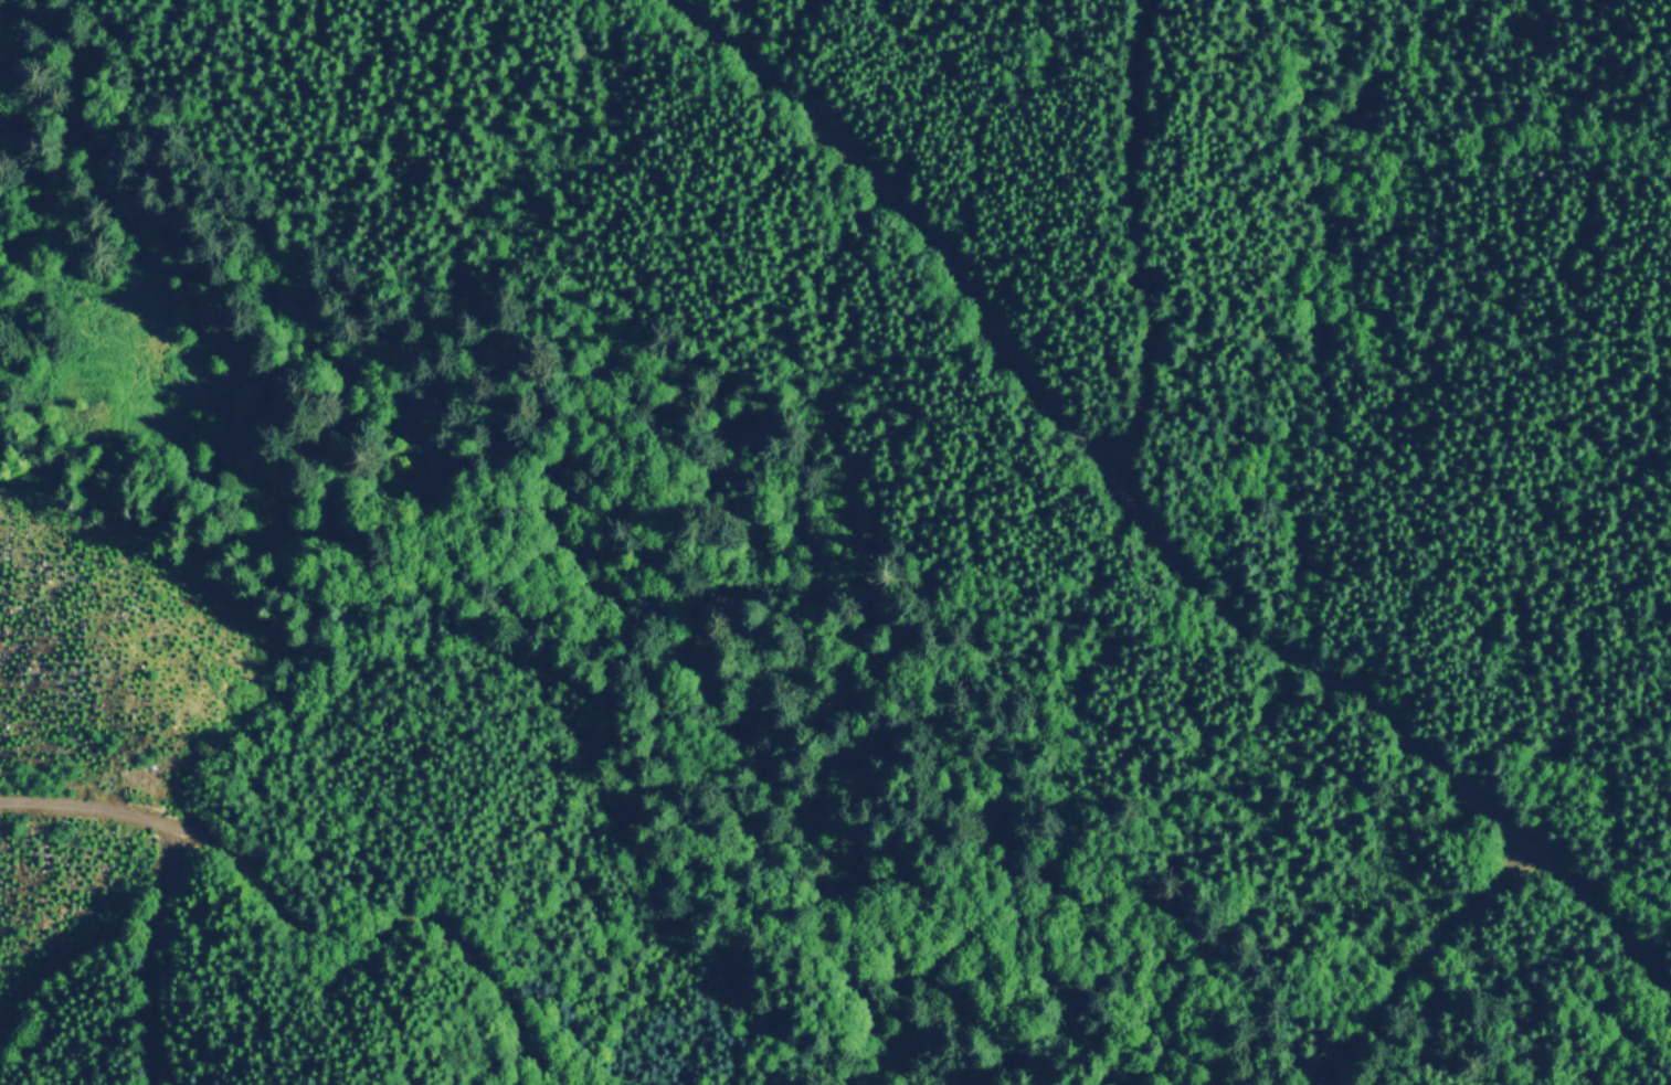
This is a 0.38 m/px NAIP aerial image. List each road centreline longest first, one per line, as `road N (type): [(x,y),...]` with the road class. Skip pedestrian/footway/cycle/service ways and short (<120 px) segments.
road 1 (track): [(731,0),(898,178),(958,278),(1178,512),(1271,572),(1670,964)]

